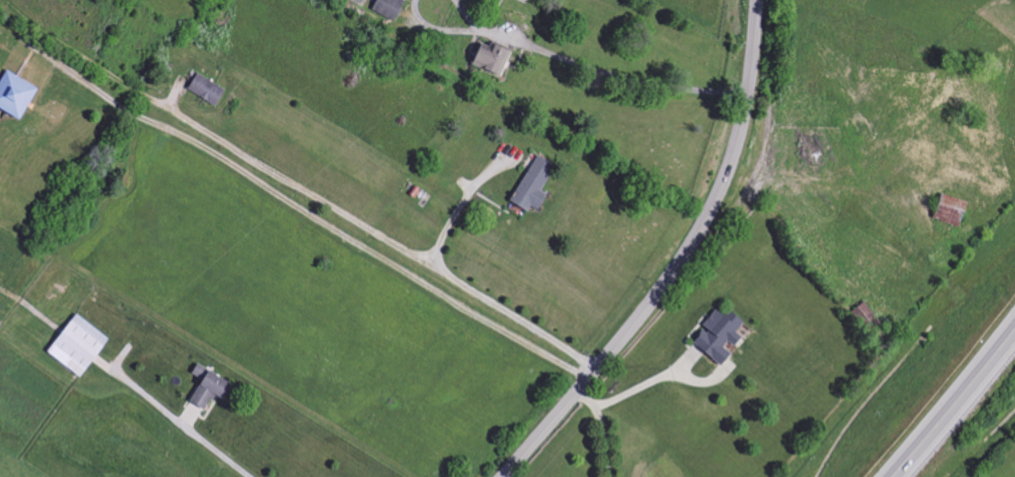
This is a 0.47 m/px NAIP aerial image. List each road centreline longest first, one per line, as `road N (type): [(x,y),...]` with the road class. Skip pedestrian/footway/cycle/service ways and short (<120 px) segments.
road 1 (residential): [(586,381),(72,78)]
road 2 (tertiary): [(503,476),(645,309),(704,222),(745,109),(757,0)]
road 3 (trunk): [(893,476),(1014,328)]

